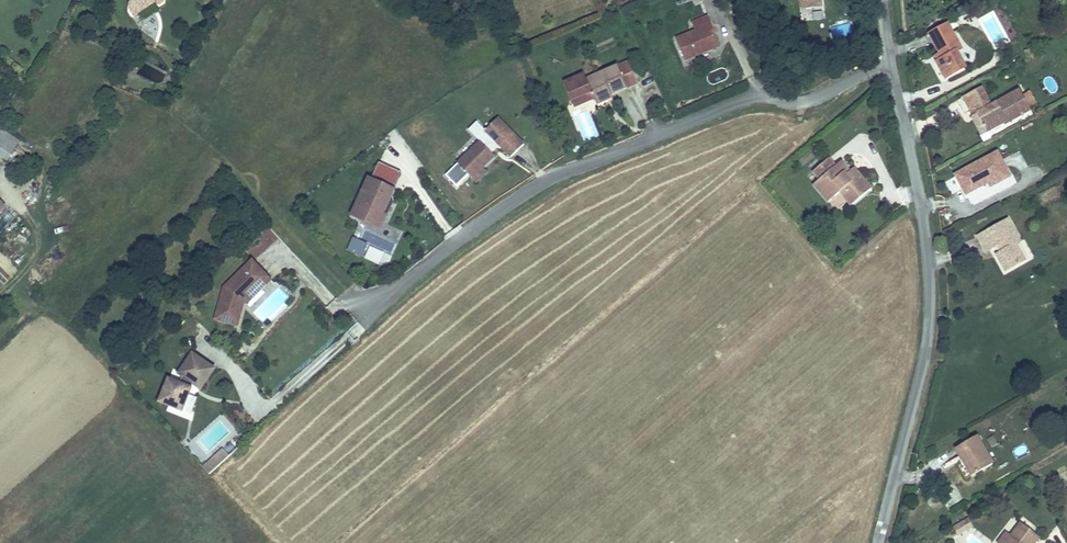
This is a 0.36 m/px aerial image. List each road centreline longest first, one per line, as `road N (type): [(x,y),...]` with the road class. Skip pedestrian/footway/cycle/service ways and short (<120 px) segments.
road 1 (residential): [(365,307),(551,179),(737,102),(811,101),(892,65)]
road 2 (unclassified): [(878,542),(930,306),(921,198),(892,65)]

